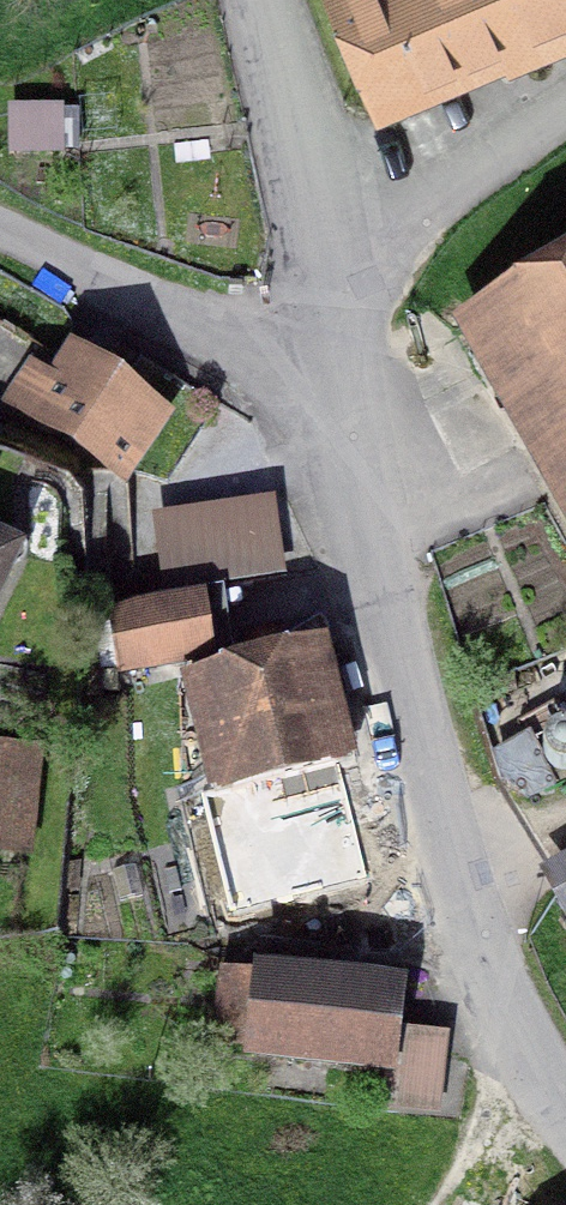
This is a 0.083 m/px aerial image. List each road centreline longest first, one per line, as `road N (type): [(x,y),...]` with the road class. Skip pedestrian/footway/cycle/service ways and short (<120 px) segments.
road 1 (unclassified): [(346,373),(433,798),(459,887),(510,1014),(565,1110)]
road 2 (residential): [(346,373),(0,224)]
road 3 (residential): [(565,90),(327,269)]
road 4 (unclassified): [(264,0),(327,269)]

